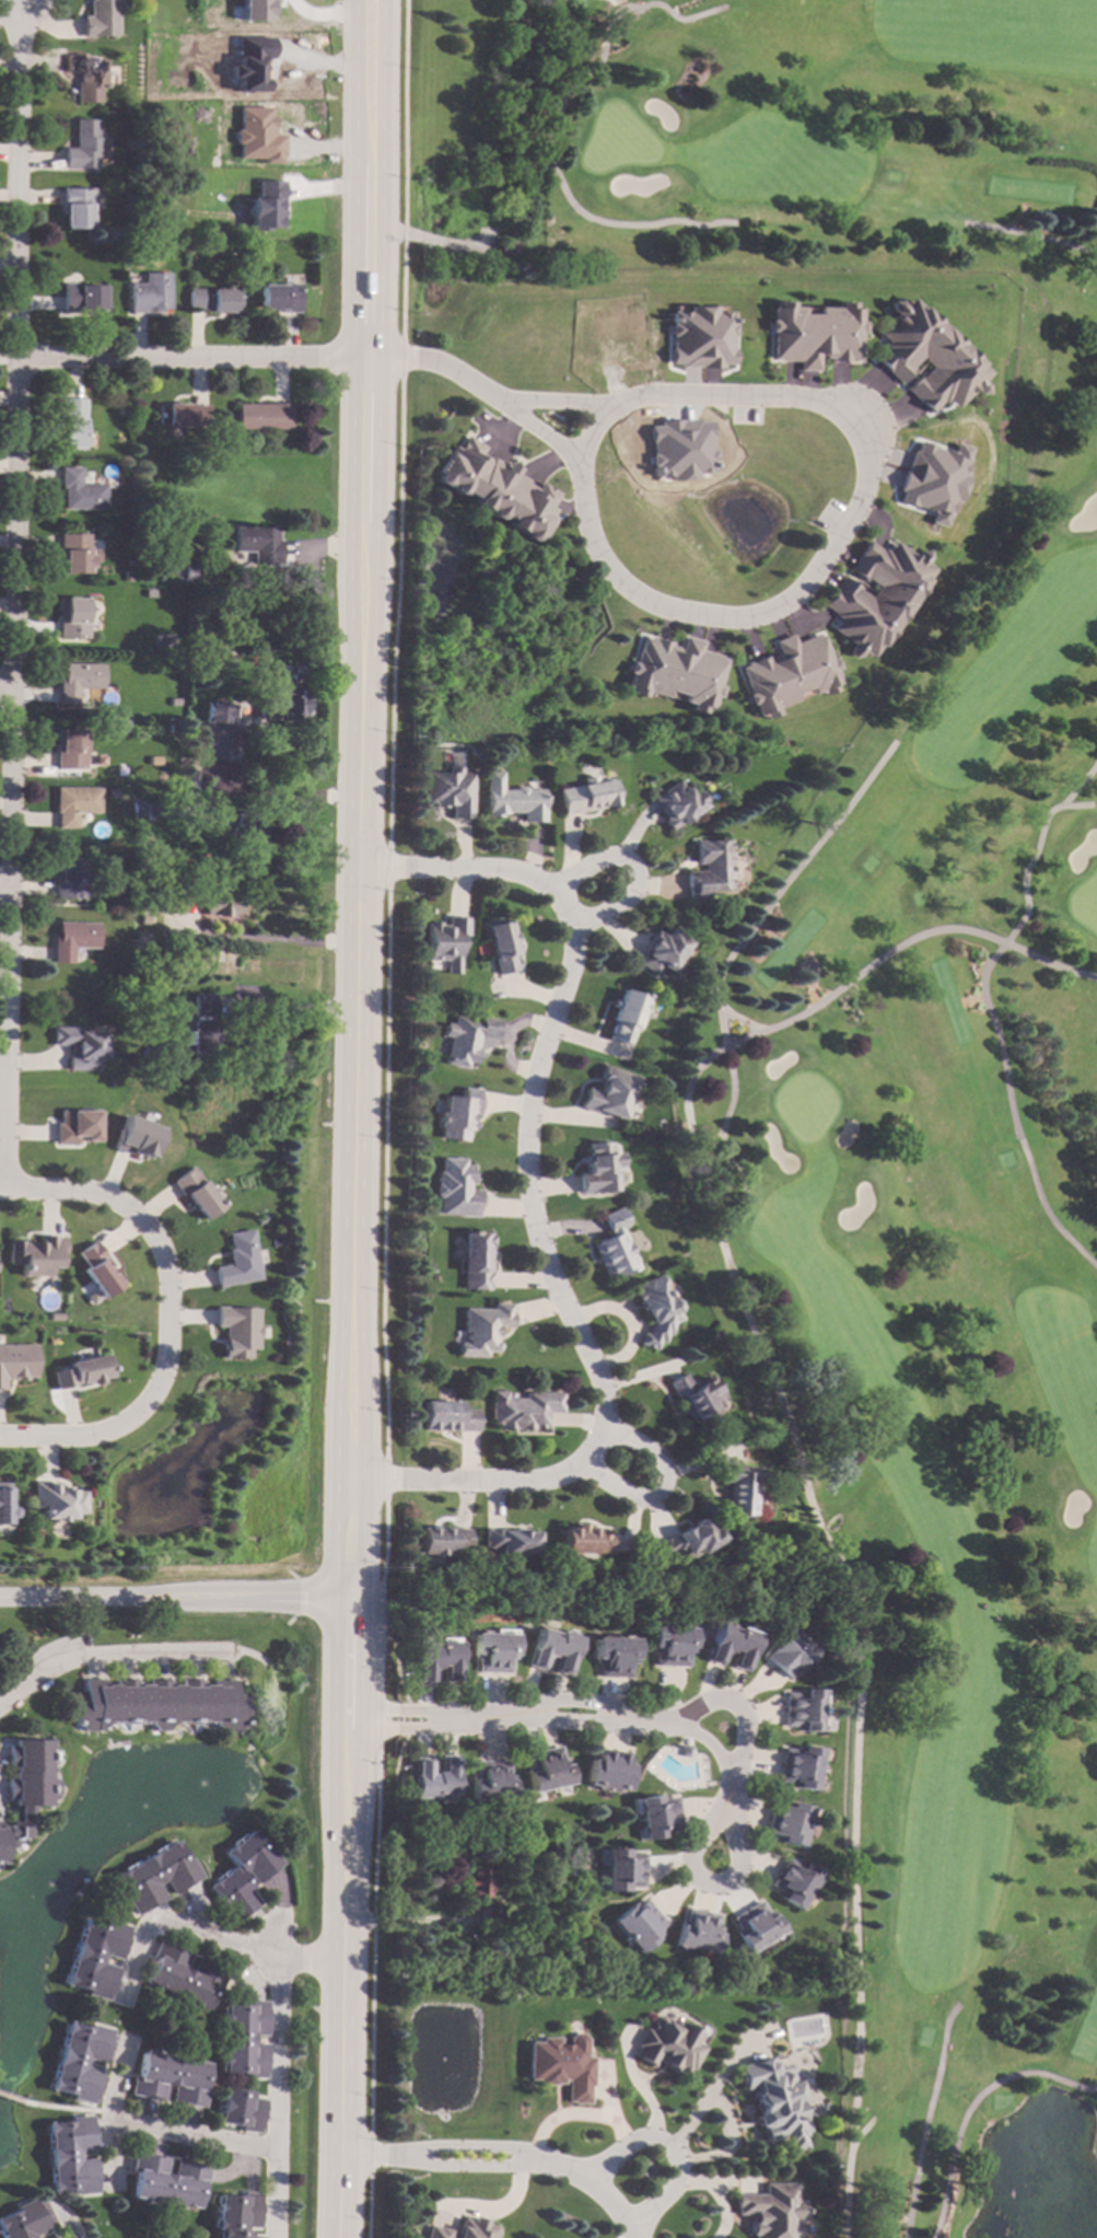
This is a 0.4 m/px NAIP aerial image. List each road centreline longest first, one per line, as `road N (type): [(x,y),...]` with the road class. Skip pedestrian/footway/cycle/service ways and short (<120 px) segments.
road 1 (secondary): [(375,0),(347,1483),(343,2237)]
road 2 (residential): [(20,0),(7,1186),(0,1188)]
road 3 (residential): [(364,869),(495,867),(548,885),(574,930),(570,976),(524,1135),(527,1210),(594,1366),(605,1427),(561,1476),(509,1485),(347,1483)]
road 4 (residential): [(573,463),(604,570),(626,593),(710,617),(767,613),(790,602),(861,495),(867,438),(855,416),(837,405),(673,392),(608,405)]
road 5 (residential): [(7,1186),(115,1202),(155,1239),(166,1289),(165,1357),(154,1387),(107,1430),(0,1435)]
road 6 (residential): [(348,1721),(581,1713),(690,1732),(728,1767),(713,1852)]
road 7 (residential): [(372,358),(20,356)]
road 8 (residential): [(347,1599),(0,1600)]
road 9 (residential): [(346,2157),(493,2159),(580,2171),(622,2213),(631,2237)]
road 10 (residential): [(277,2237),(279,1922)]
road 11 (residential): [(347,1966),(154,1923),(141,1932),(119,2002)]
road 12 (residential): [(0,1705),(72,1657),(224,1654)]
road 13 (residential): [(627,2227),(672,2194),(681,2164),(676,2150),(651,2140),(632,2143),(592,2183)]
road 14 (residential): [(574,1465),(639,1503),(662,1489),(661,1457),(605,1427)]
road 15 (residential): [(574,930),(630,900),(637,889),(630,865),(598,861),(548,885)]
road 16 (residential): [(278,2148),(104,2121)]
road 17 (residential): [(116,2189),(104,2121),(121,2040)]
road 18 (residential): [(507,402),(439,361),(372,358)]
road 19 (residential): [(673,1727),(704,1707),(730,1711),(737,1729),(728,1767)]

